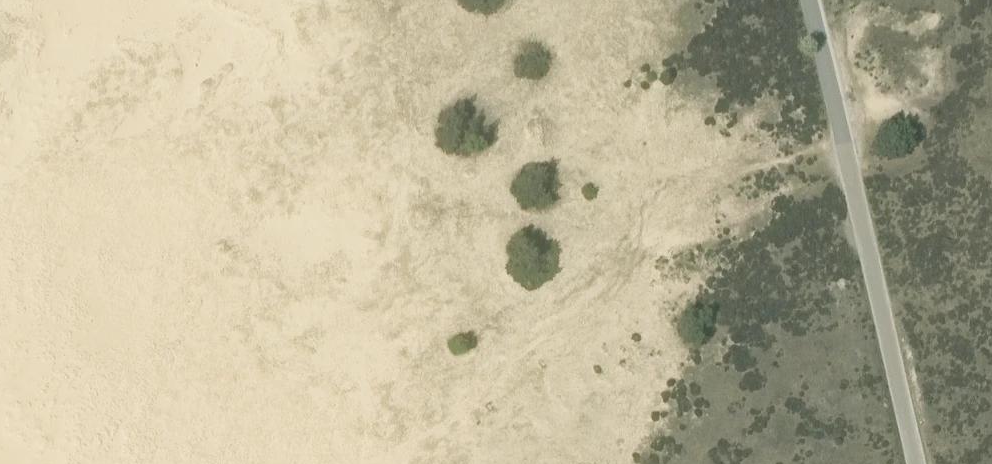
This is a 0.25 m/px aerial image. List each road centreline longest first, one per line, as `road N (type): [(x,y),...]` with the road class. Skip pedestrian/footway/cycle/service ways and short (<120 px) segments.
road 1 (unclassified): [(913,463),(806,0)]

